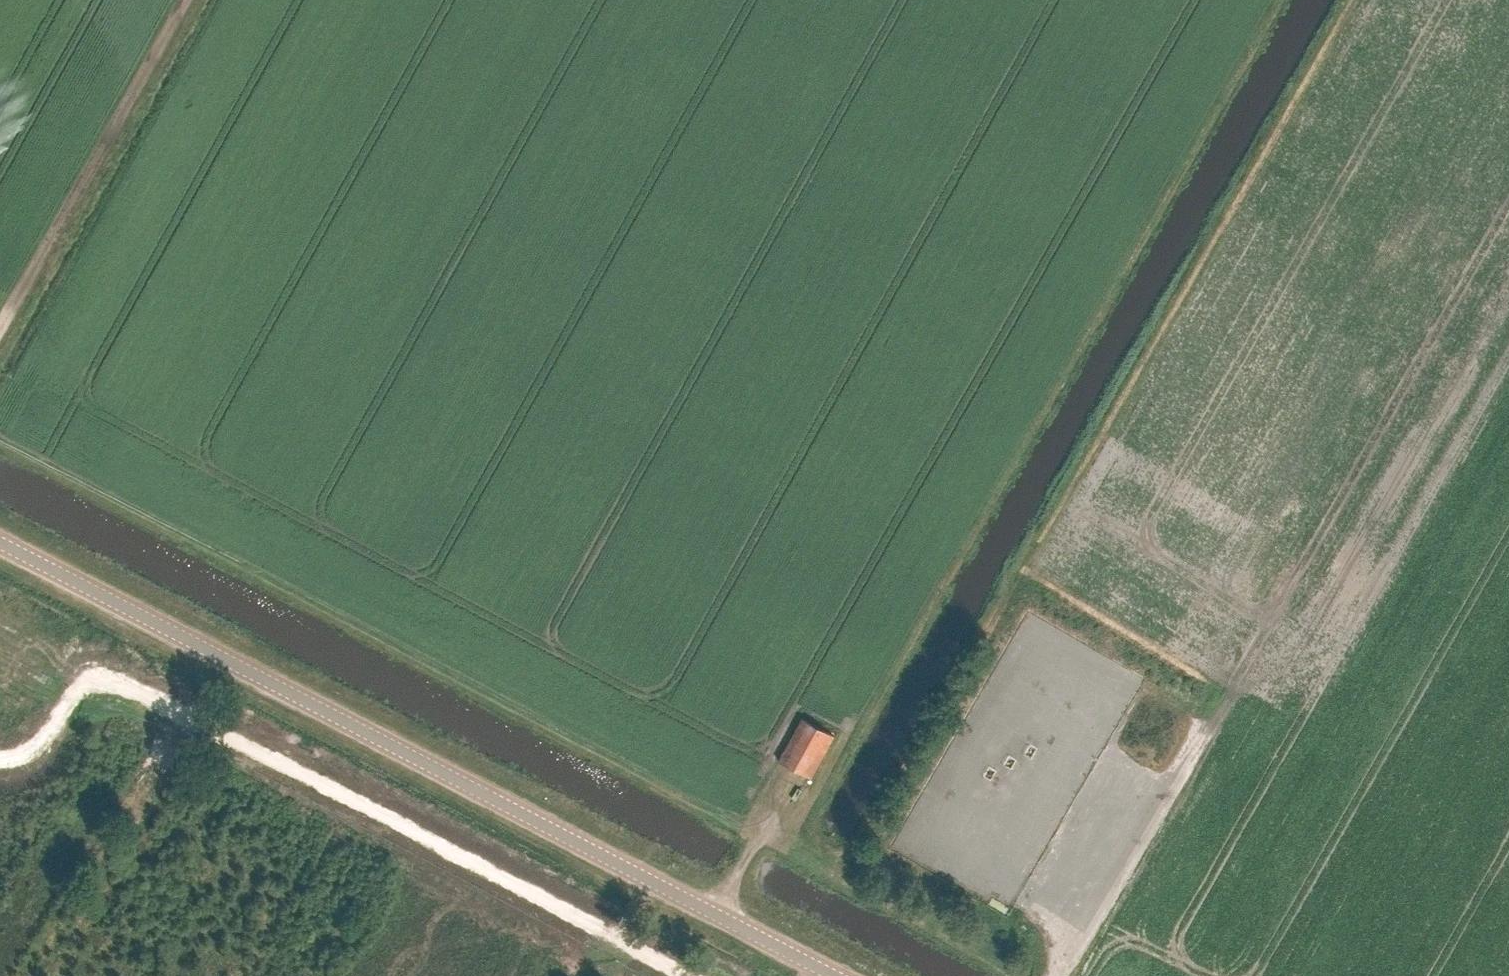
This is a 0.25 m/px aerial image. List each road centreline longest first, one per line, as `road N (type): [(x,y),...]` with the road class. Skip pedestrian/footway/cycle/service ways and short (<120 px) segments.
road 1 (unclassified): [(836,975),(0,540)]
road 2 (track): [(0,339),(188,0)]

